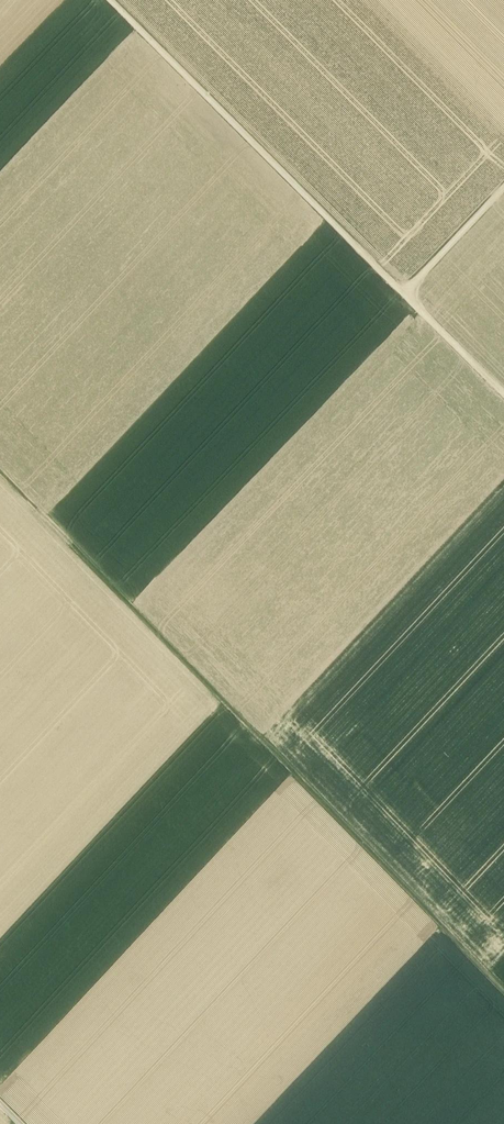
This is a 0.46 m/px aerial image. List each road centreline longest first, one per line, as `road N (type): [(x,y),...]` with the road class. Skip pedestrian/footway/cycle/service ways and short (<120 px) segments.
road 1 (track): [(0,469),(503,989)]
road 2 (track): [(503,392),(112,0)]
road 3 (track): [(412,301),(503,202)]

